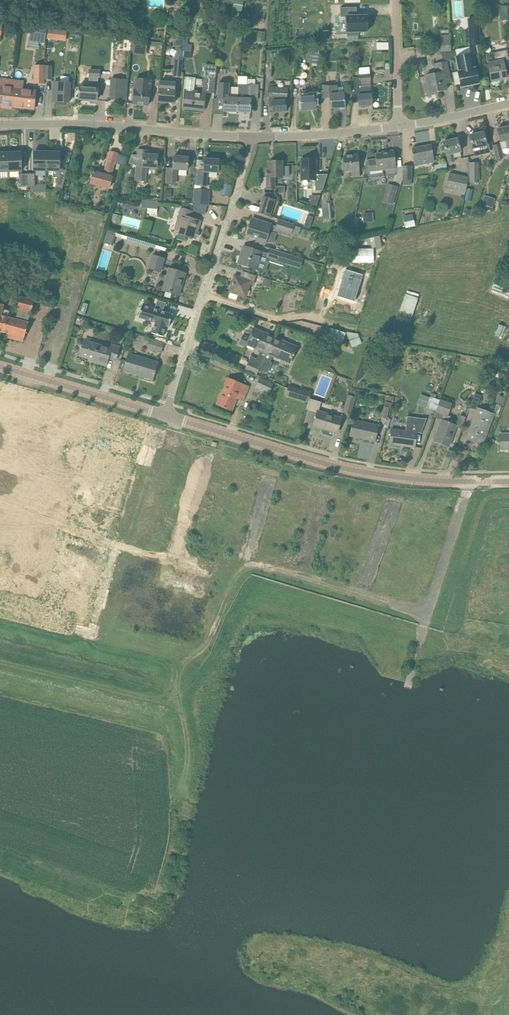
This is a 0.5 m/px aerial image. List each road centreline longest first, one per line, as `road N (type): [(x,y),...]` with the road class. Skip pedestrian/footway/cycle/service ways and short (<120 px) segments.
road 1 (unclassified): [(508,482),(350,470),(167,416)]
road 2 (residential): [(167,416),(257,136)]
road 3 (residential): [(0,126),(257,136)]
road 4 (residential): [(47,381),(95,228),(63,212)]
road 5 (residential): [(257,136),(400,127)]
road 6 (unclassified): [(167,416),(47,381)]

